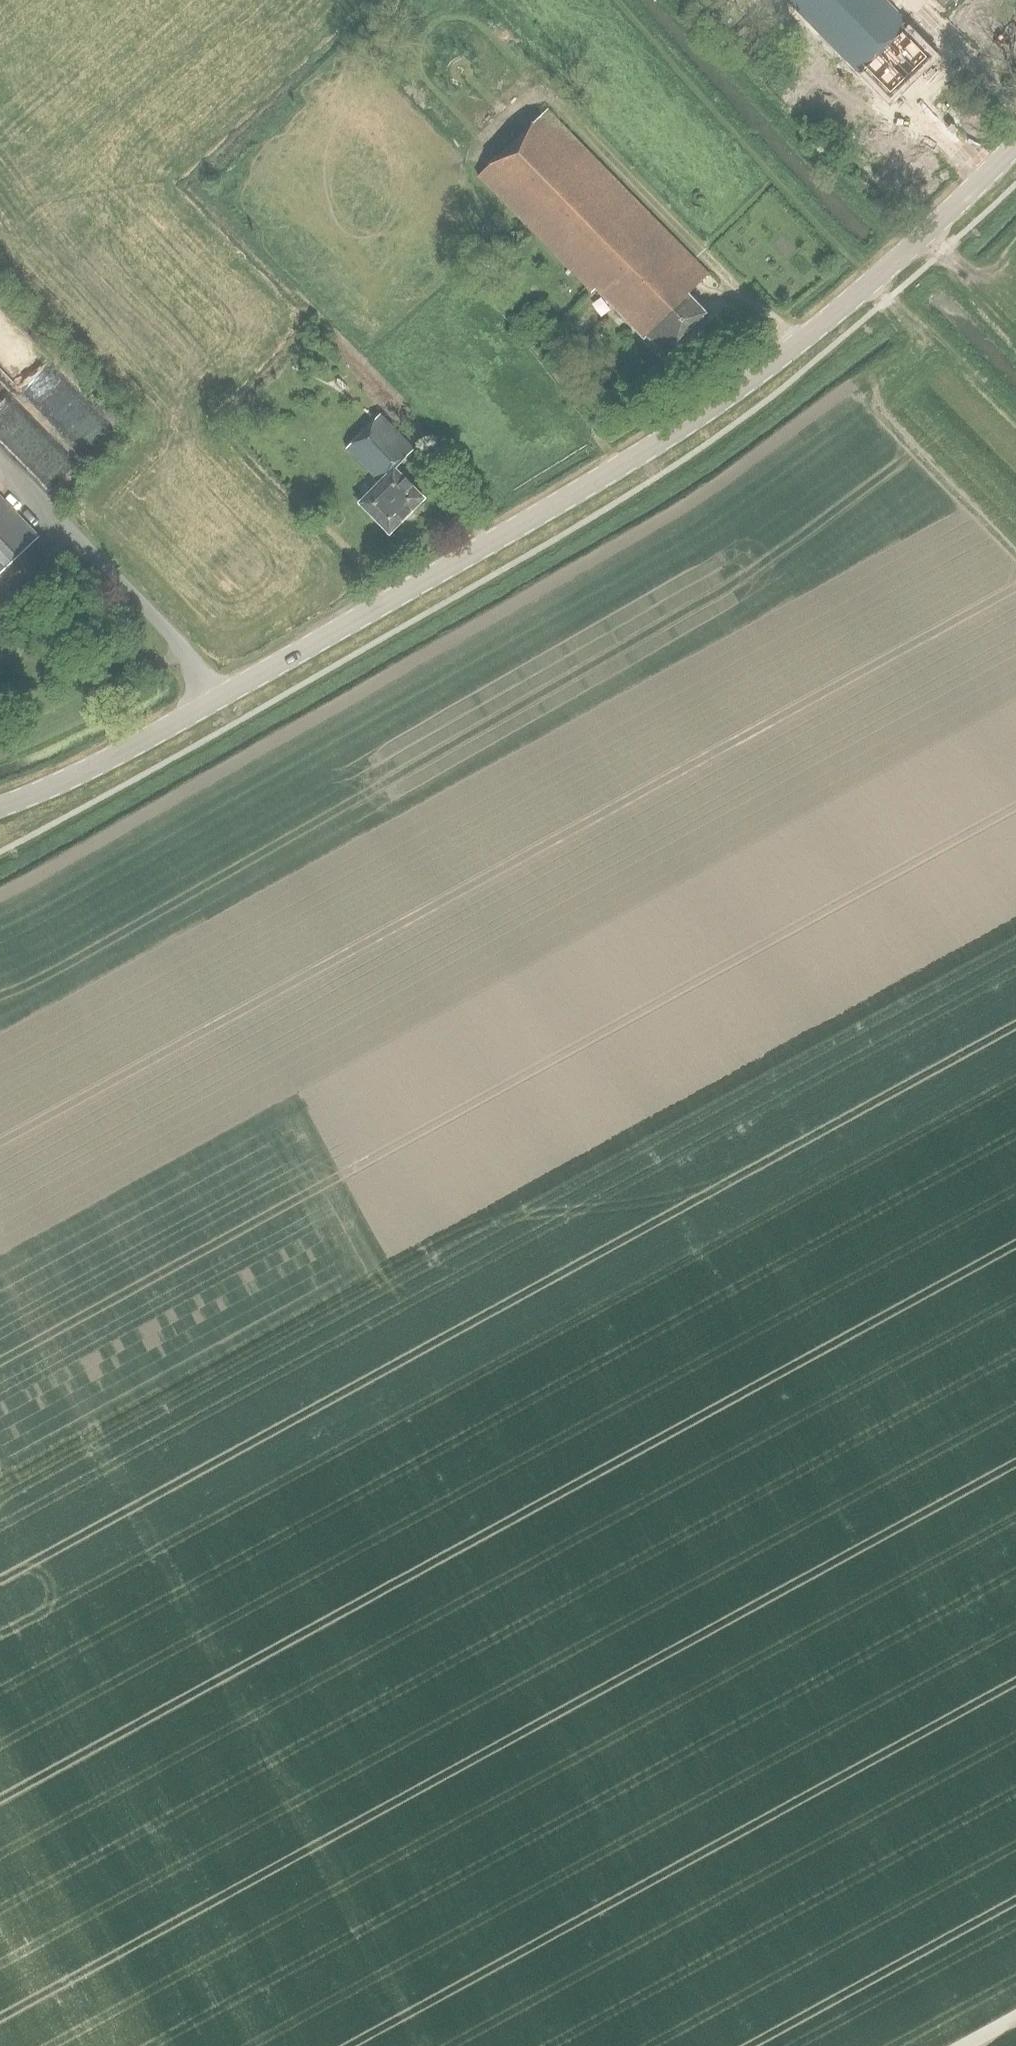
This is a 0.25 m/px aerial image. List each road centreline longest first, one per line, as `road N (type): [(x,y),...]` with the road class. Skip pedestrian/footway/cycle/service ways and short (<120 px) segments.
road 1 (secondary): [(1015,147),(797,347),(695,421),(164,731),(0,805)]

